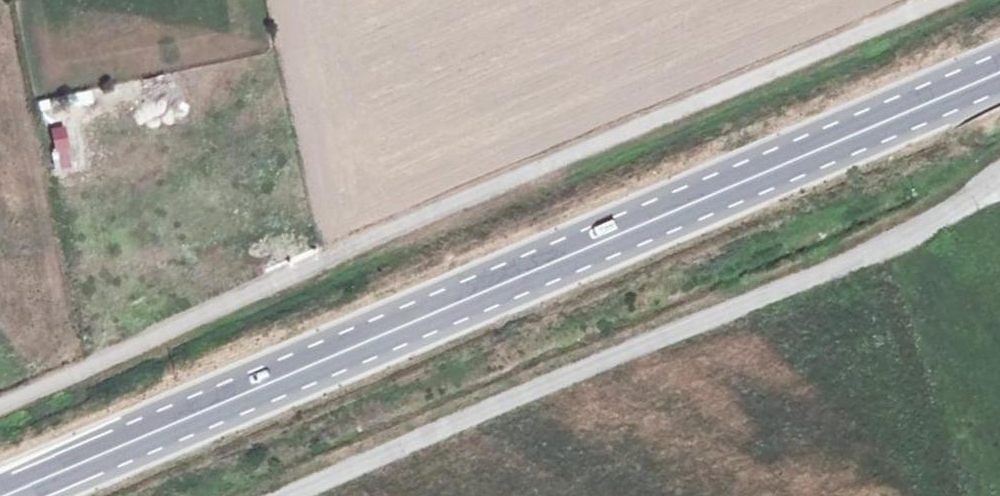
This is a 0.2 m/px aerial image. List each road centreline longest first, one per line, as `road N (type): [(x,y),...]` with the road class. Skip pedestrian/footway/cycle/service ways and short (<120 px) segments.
road 1 (secondary): [(999,71),(4,495)]
road 2 (track): [(0,408),(311,269),(997,0)]
road 3 (track): [(999,174),(897,243),(287,495)]

